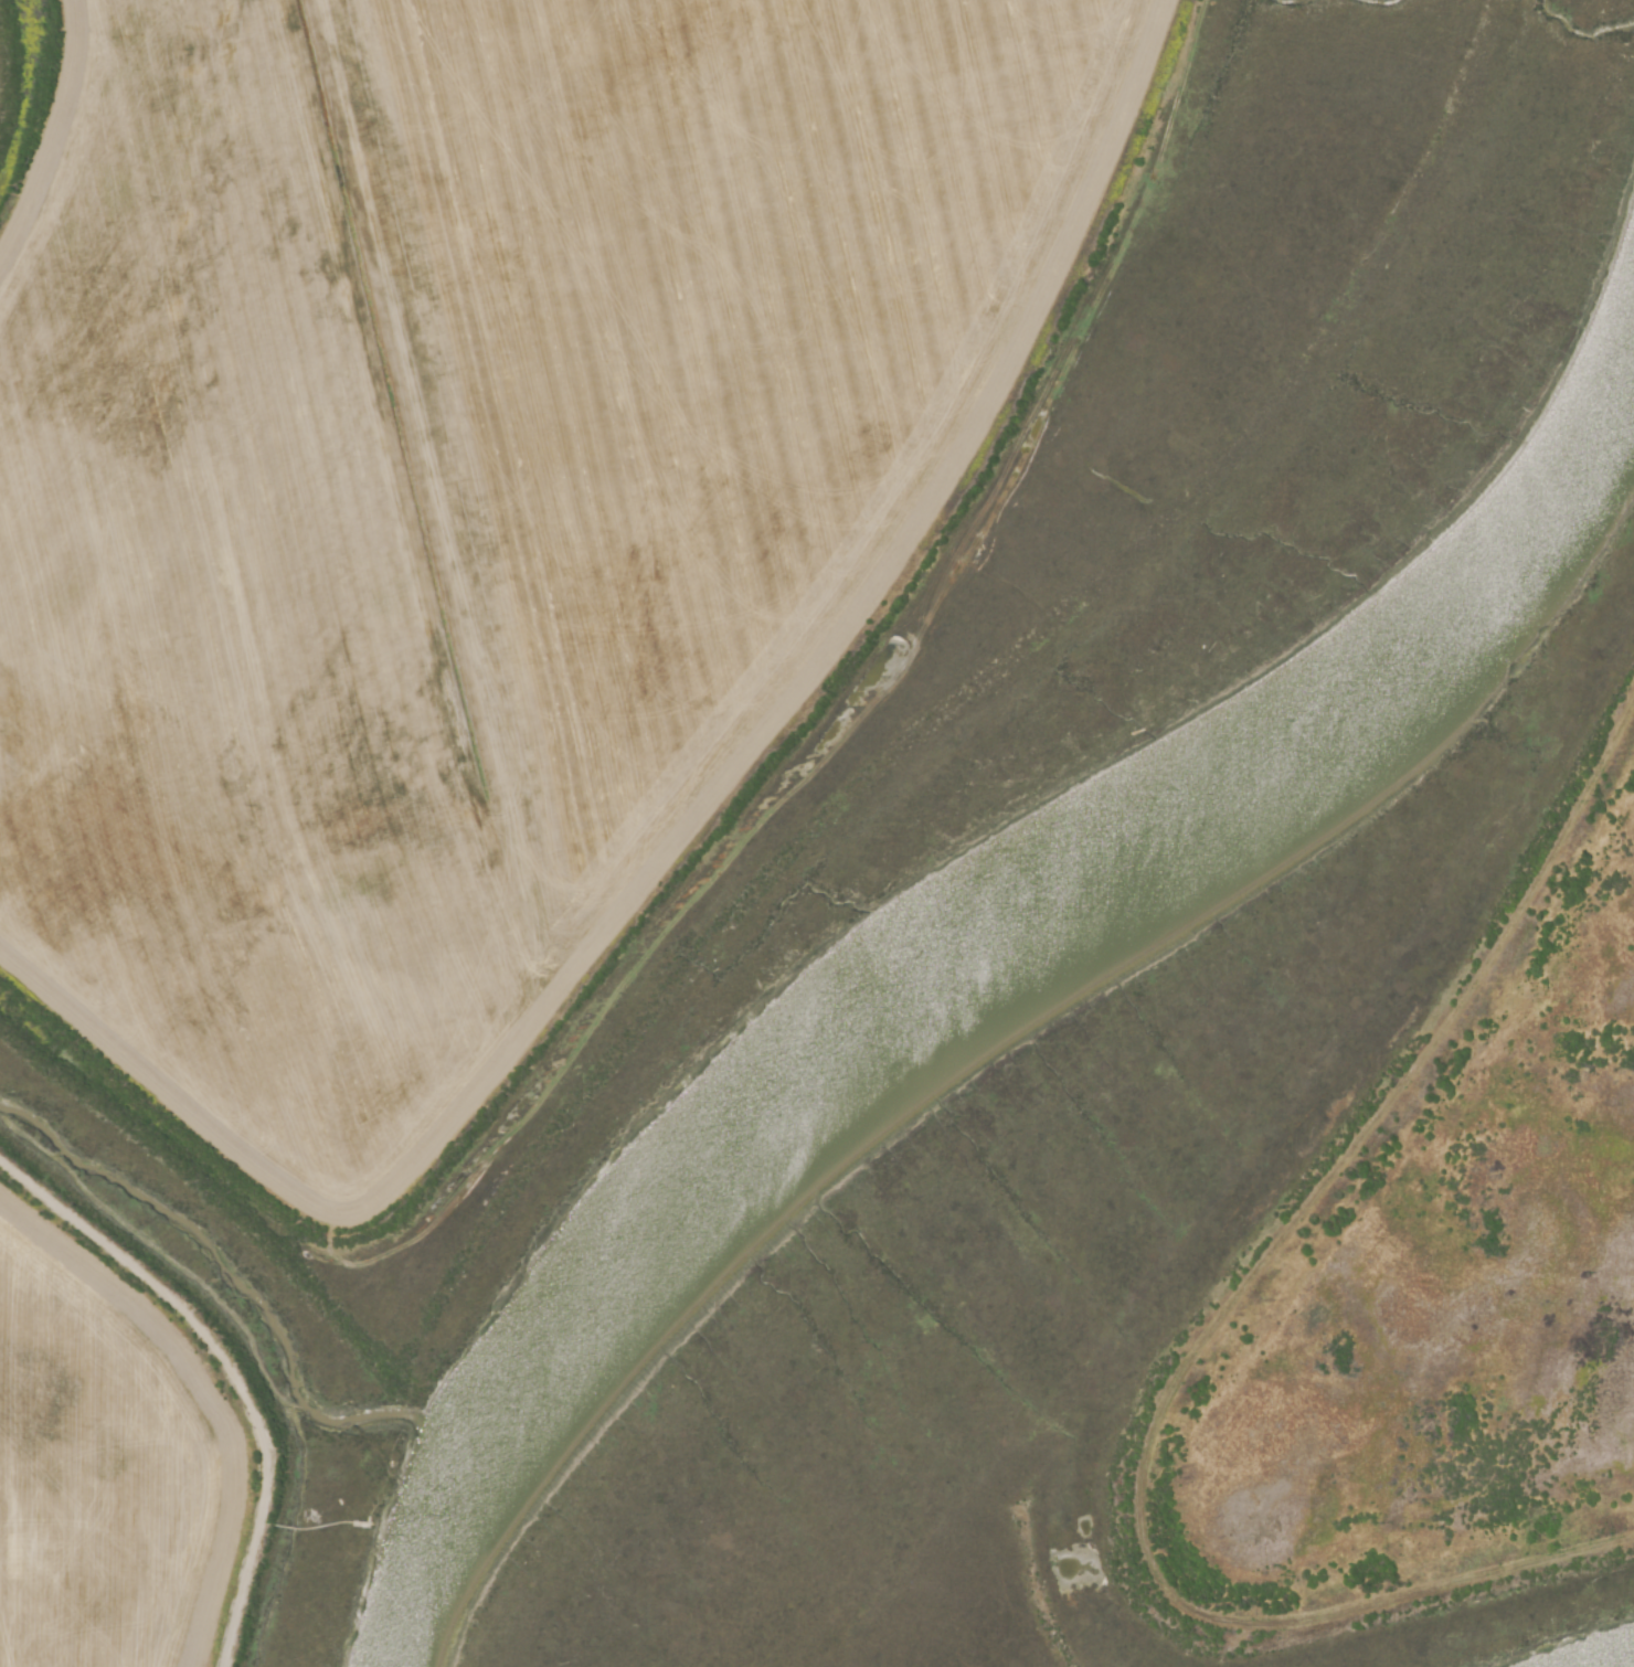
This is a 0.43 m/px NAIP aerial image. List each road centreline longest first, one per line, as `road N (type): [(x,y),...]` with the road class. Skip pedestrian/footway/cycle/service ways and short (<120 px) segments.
road 1 (residential): [(197,1666),(229,1575),(248,1429),(149,1278),(0,1161)]

